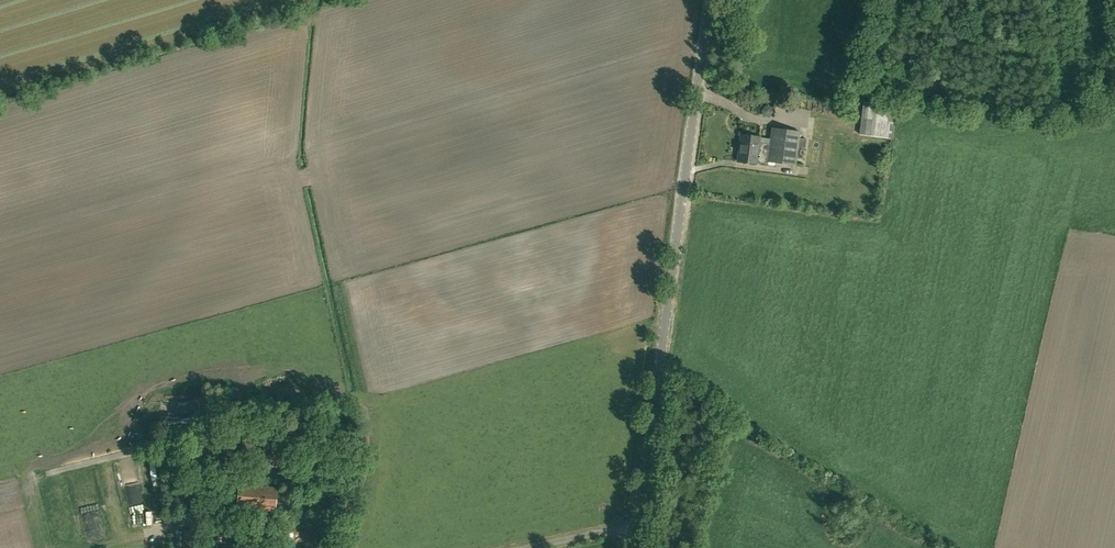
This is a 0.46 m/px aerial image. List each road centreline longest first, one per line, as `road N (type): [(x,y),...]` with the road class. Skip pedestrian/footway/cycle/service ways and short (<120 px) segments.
road 1 (tertiary): [(633,547),(709,0)]

